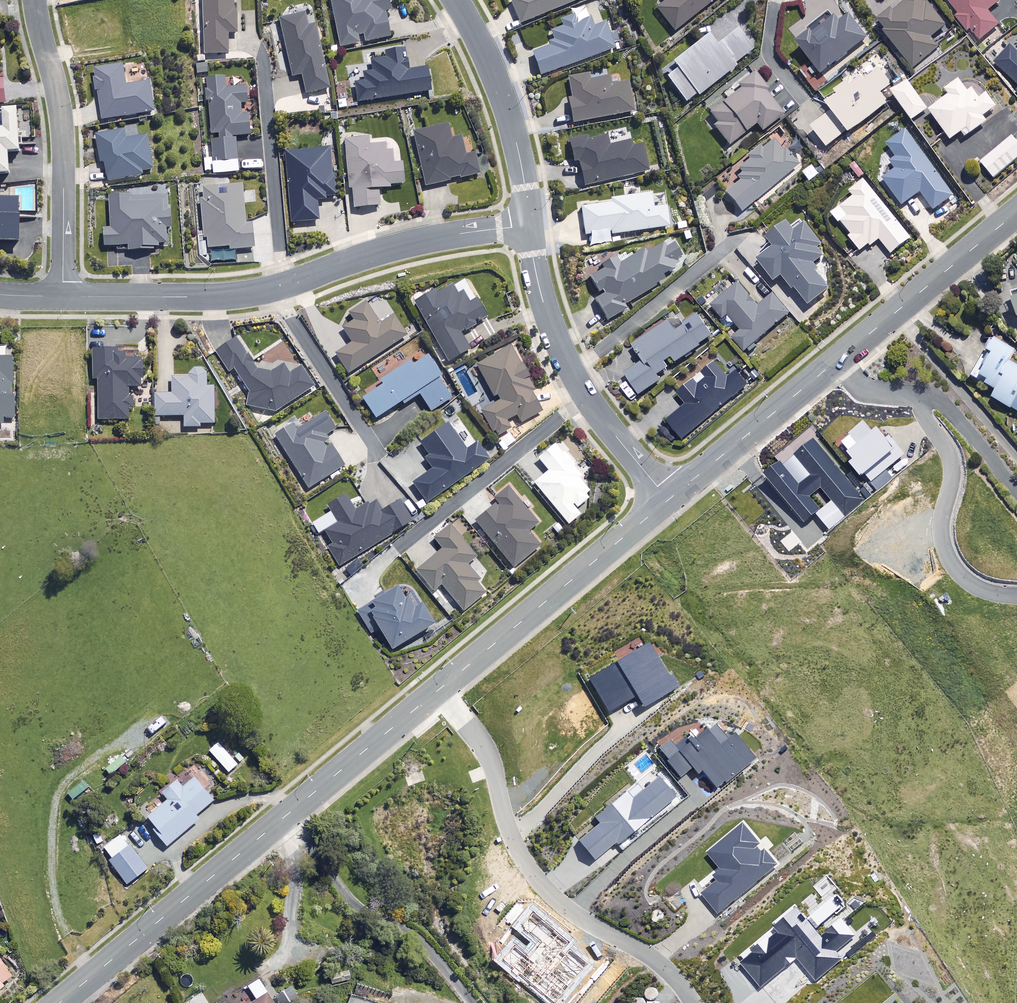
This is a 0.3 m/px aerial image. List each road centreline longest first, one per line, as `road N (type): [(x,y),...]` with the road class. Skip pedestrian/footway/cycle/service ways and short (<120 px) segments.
road 1 (tertiary): [(59,1002),(439,690)]
road 2 (residential): [(63,297),(256,293),(404,244),(529,225)]
road 3 (residential): [(439,690),(492,762),(507,824),(531,871),(570,911),(661,964),(693,1002)]
road 4 (residential): [(835,363),(872,397),(918,399),(952,466),(942,522),(950,560),(979,587),(1016,596)]
road 5 (residential): [(529,225),(557,340),(617,440),(669,501)]
road 6 (residential): [(63,297),(63,123),(34,0)]
road 7 (tertiary): [(439,690),(669,501)]
road 8 (residential): [(457,0),(509,115),(529,225)]
road 9 (tertiary): [(835,363),(1016,213)]
road 10 (tertiary): [(669,501),(835,363)]

